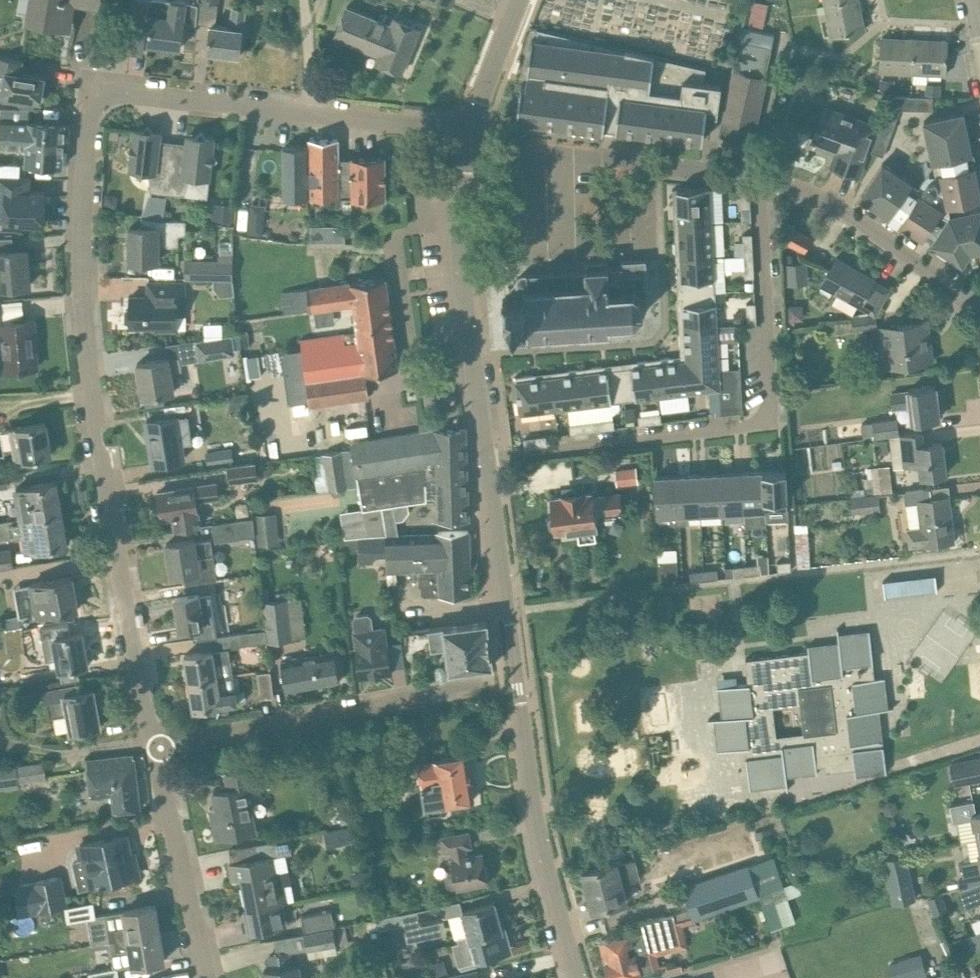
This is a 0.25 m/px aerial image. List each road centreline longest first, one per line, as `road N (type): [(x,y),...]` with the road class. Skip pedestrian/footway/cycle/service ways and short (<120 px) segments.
road 1 (residential): [(156,747),(93,406),(81,286),(88,127),(100,101)]
road 2 (residential): [(486,456),(770,422),(756,174)]
road 3 (tertiary): [(576,977),(538,825),(486,456)]
road 4 (residential): [(466,136),(128,91),(100,101)]
road 5 (residential): [(156,747),(477,686)]
road 6 (tertiary): [(486,456),(462,276),(466,136)]
road 7 (residential): [(756,174),(466,136)]
road 8 (residential): [(979,300),(828,201),(756,174)]
road 9 (residential): [(208,977),(156,747)]
road 10 (tertiary): [(466,136),(520,0)]

